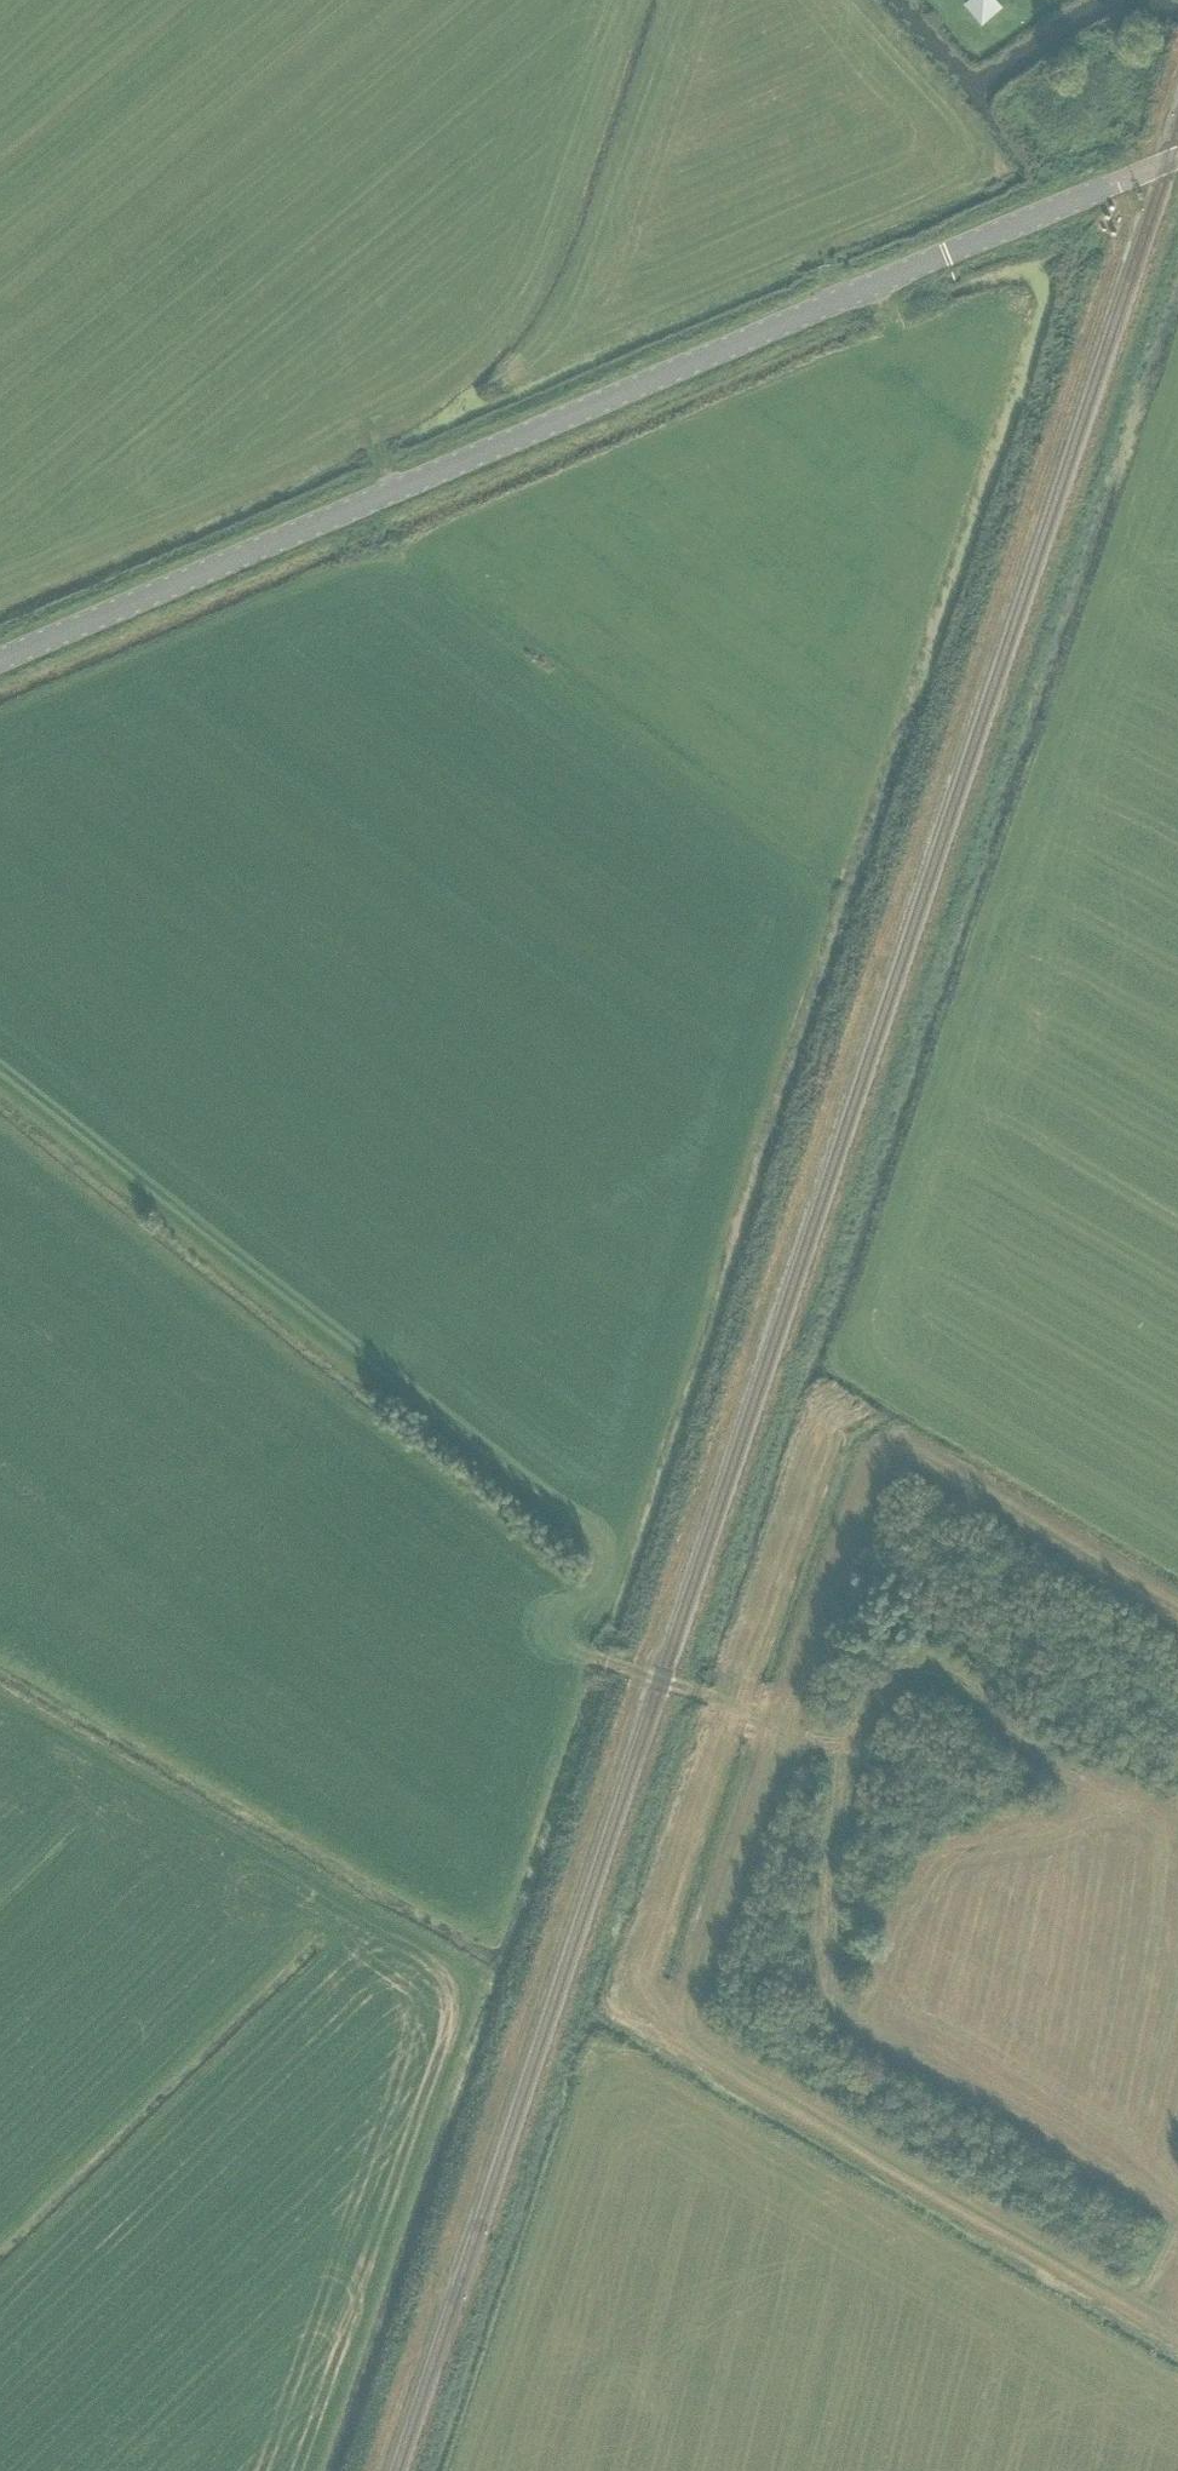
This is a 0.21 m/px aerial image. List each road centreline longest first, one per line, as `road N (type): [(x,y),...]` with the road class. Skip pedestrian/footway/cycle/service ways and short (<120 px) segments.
road 1 (tertiary): [(0,660),(1177,155)]
road 2 (track): [(1177,2334),(663,2024),(642,2003),(642,1964),(834,1414)]
road 3 (track): [(1136,2309),(1177,2230),(1169,2203),(848,2020),(828,1980),(839,1758),(787,1725),(731,1703),(573,1657)]
road 4 (track): [(1177,1614),(922,1462),(900,1457),(882,1465),(690,2000),(691,2041)]
road 5 (track): [(1177,1819),(1087,1791),(949,1684),(914,1677),(883,1691),(835,1755)]

